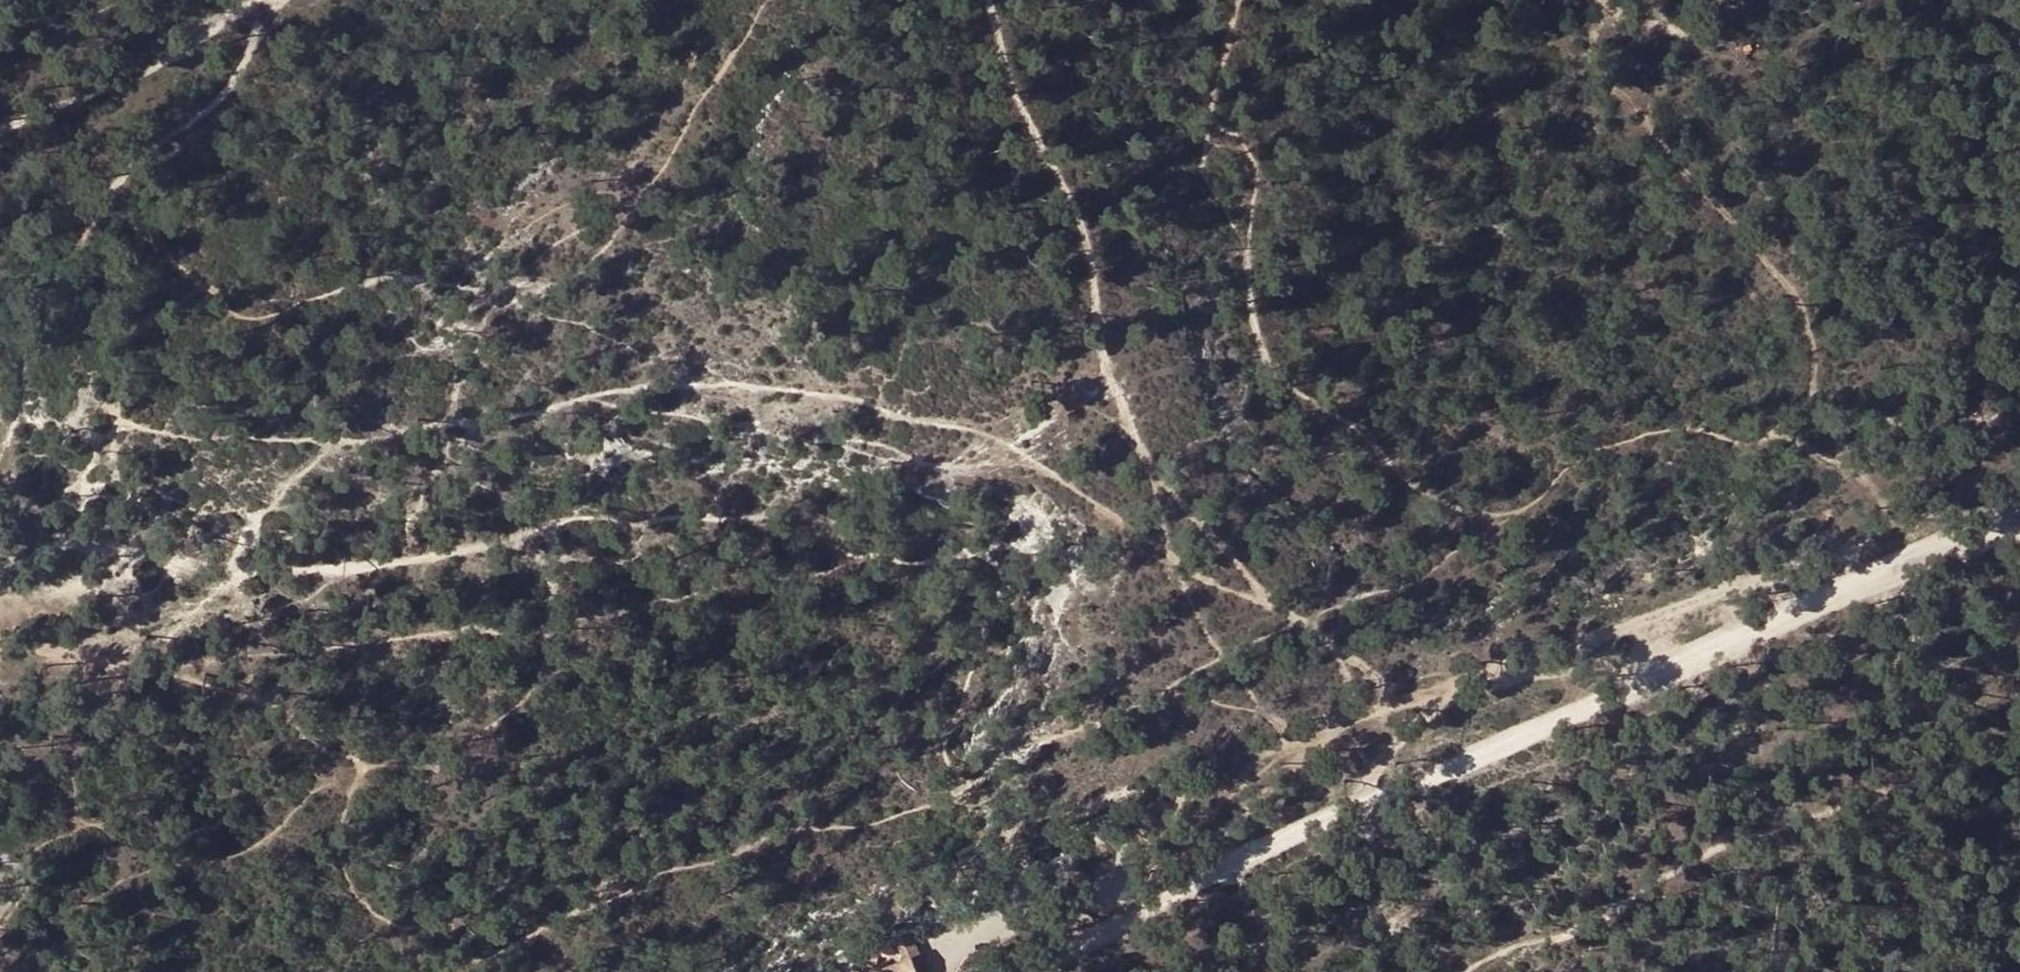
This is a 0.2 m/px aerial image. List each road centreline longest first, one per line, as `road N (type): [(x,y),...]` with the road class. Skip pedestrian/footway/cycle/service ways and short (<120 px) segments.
road 1 (track): [(2019,542),(1907,557),(1236,860),(1011,971)]
road 2 (track): [(0,140),(185,51),(262,0)]

